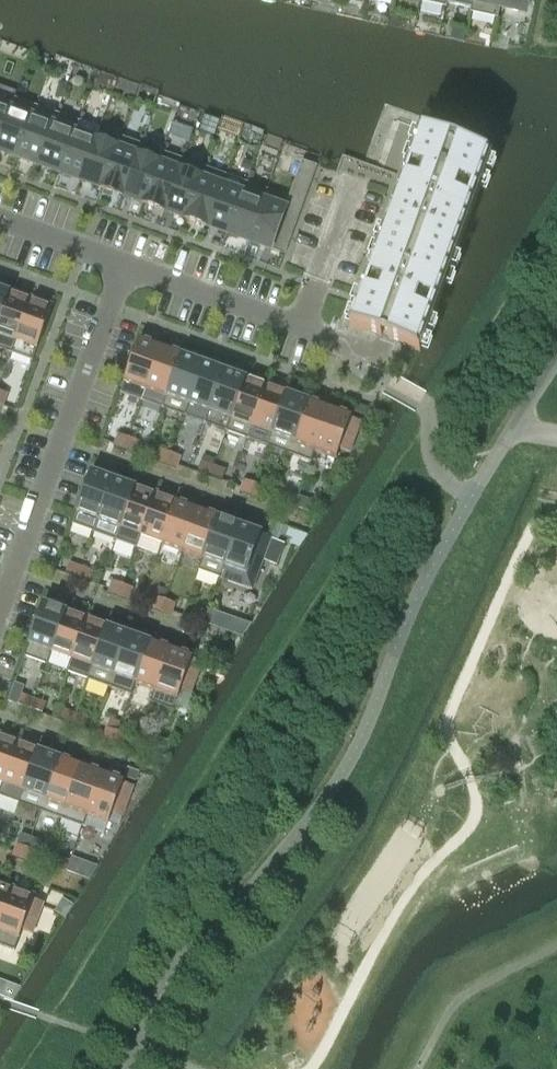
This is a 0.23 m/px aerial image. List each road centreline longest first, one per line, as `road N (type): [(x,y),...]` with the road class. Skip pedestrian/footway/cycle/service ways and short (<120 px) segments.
road 1 (residential): [(0,605),(124,264)]
road 2 (residential): [(124,264),(300,326)]
road 3 (residential): [(0,219),(124,264)]

